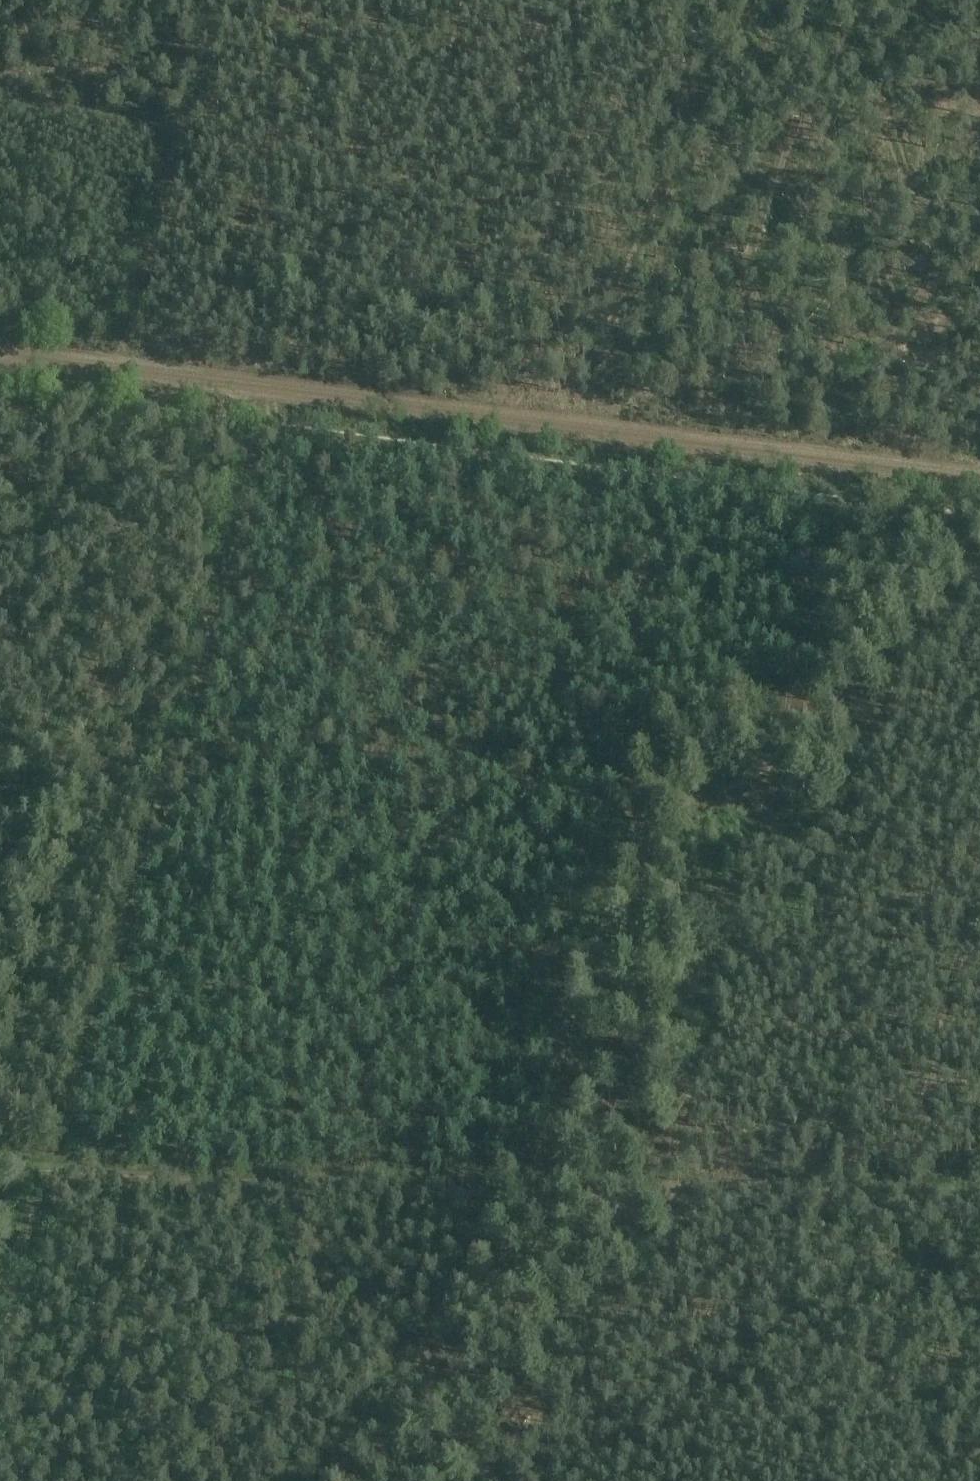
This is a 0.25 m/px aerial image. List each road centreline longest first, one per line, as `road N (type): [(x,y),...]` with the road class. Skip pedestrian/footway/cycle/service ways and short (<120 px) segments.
road 1 (track): [(0,354),(979,480)]
road 2 (track): [(0,1163),(274,1185),(979,1206)]
road 3 (track): [(278,392),(0,1330)]

